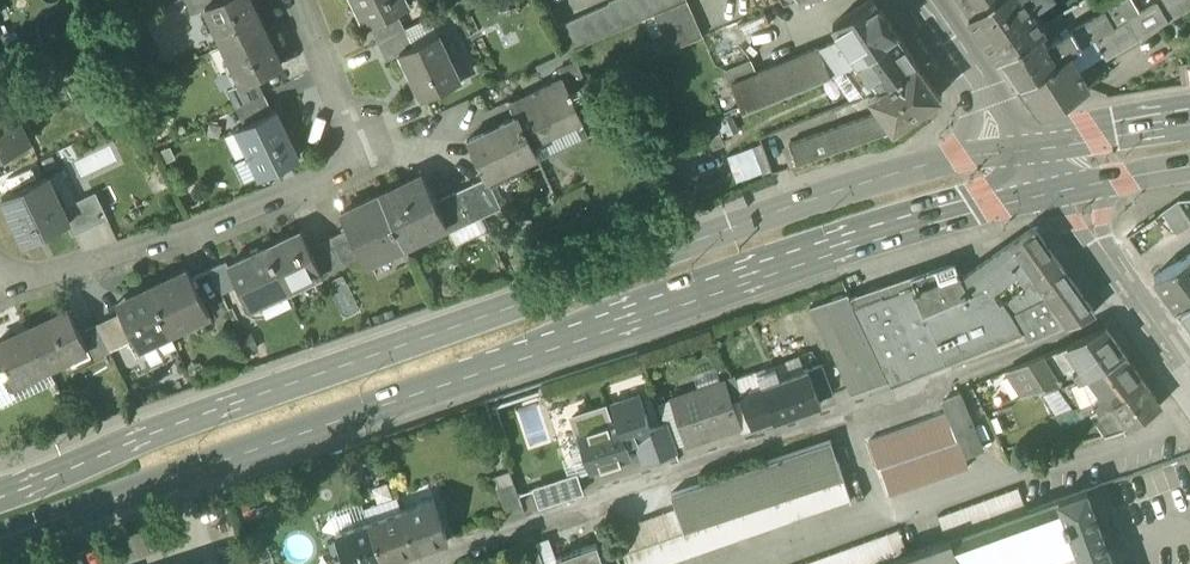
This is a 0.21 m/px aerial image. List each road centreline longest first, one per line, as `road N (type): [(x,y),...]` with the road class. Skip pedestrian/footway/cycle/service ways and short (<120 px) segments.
road 1 (primary): [(0,544),(869,241),(1055,191)]
road 2 (primary): [(968,156),(854,187),(0,498)]
road 3 (residential): [(0,273),(12,296),(355,161),(299,0)]
road 4 (residential): [(419,563),(827,419)]
road 5 (primary): [(1189,118),(1019,145)]
road 6 (residential): [(1189,384),(1110,273)]

